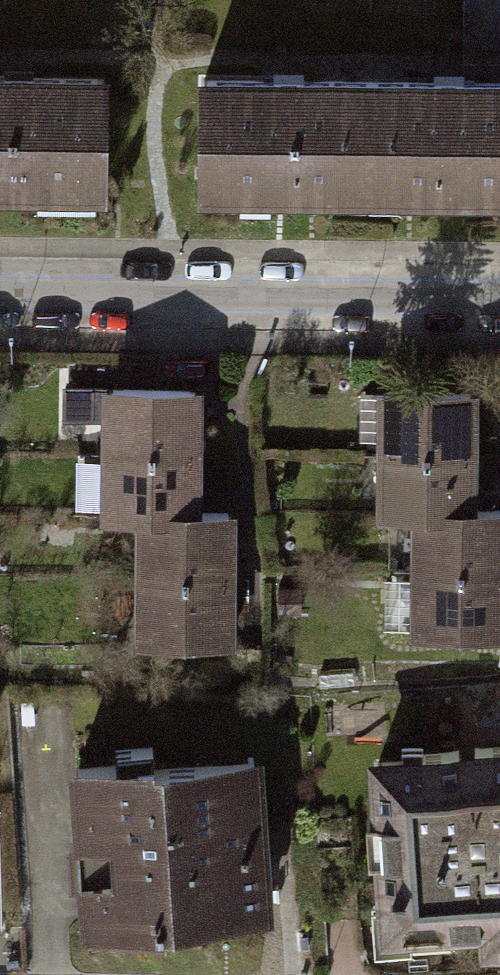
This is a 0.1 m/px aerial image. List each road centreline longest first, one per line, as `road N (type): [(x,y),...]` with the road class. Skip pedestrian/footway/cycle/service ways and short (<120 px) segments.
road 1 (residential): [(0,300),(499,303)]

